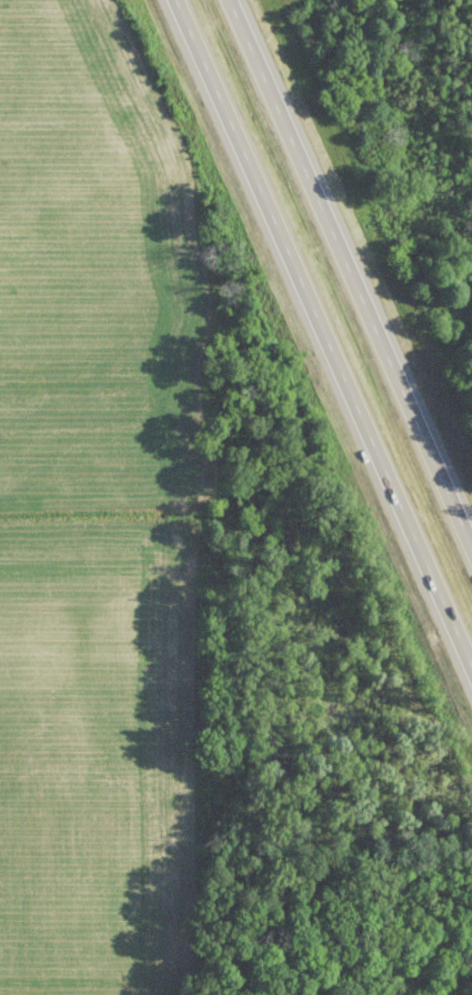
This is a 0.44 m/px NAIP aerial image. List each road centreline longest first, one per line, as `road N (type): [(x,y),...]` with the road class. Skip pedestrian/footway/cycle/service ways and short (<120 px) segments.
road 1 (trunk): [(176,0),(471,670)]
road 2 (trunk): [(471,551),(228,0)]

